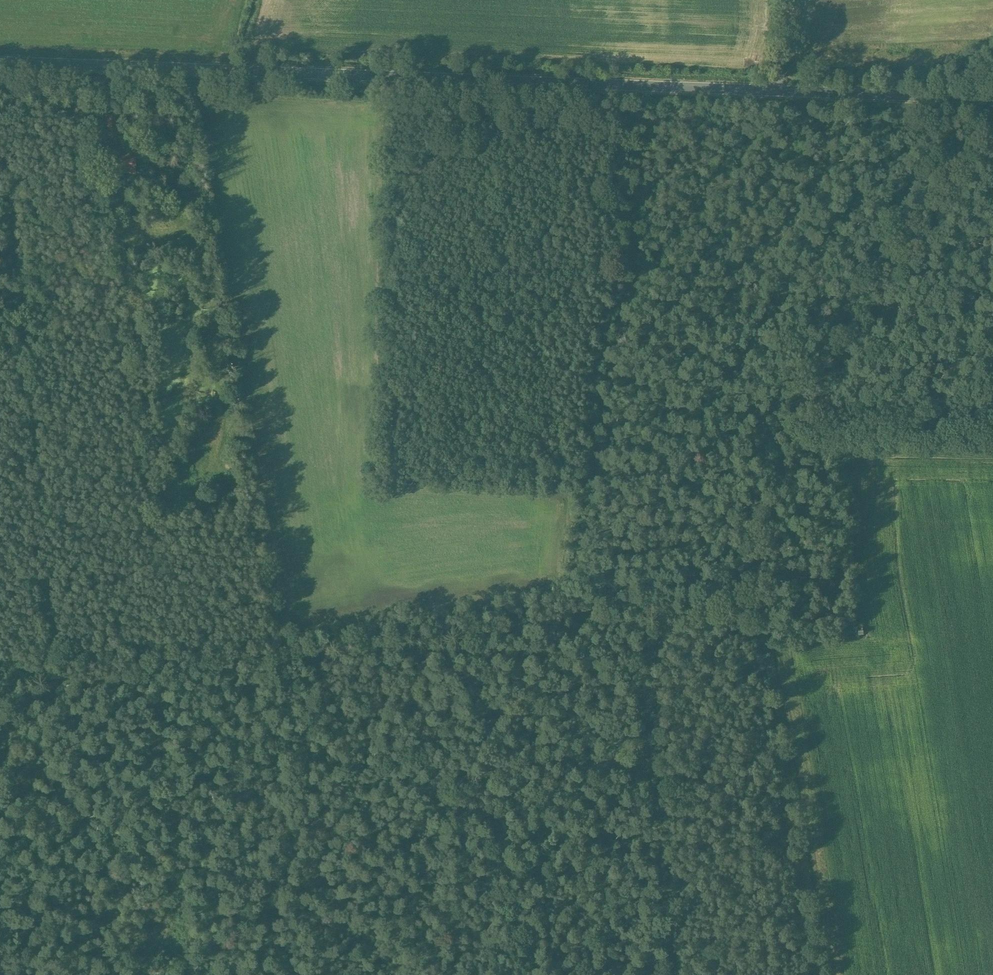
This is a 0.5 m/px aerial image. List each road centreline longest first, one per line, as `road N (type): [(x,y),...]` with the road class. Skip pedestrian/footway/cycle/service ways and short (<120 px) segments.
road 1 (tertiary): [(992,98),(0,62)]

